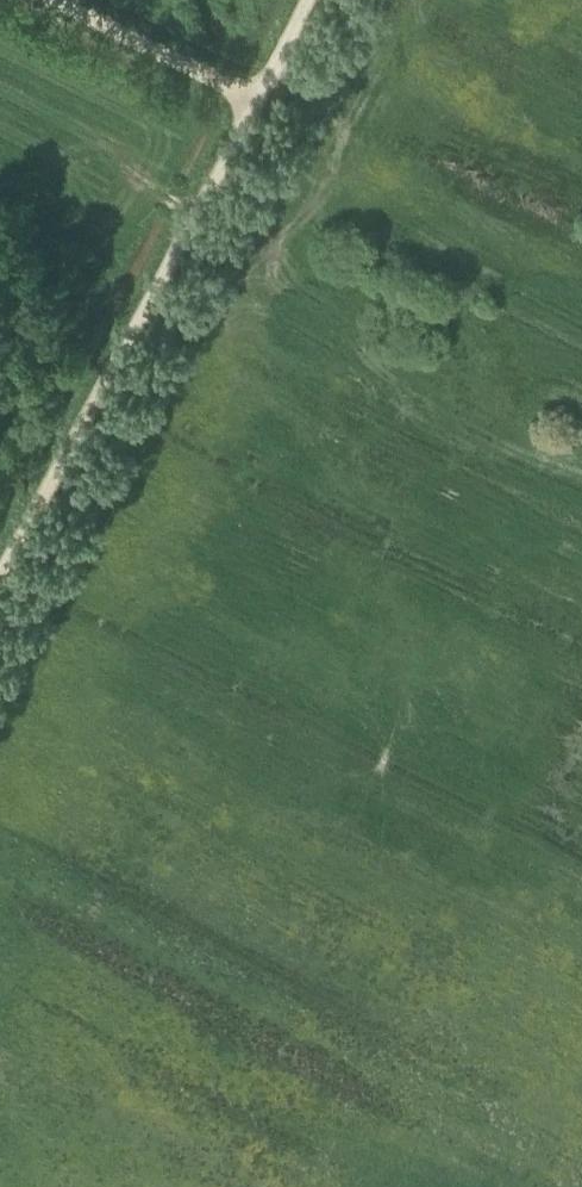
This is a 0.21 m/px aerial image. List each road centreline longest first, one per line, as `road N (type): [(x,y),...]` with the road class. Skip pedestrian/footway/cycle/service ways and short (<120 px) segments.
road 1 (track): [(0,582),(256,109)]
road 2 (track): [(256,109),(37,0)]
road 3 (track): [(256,109),(315,0)]

